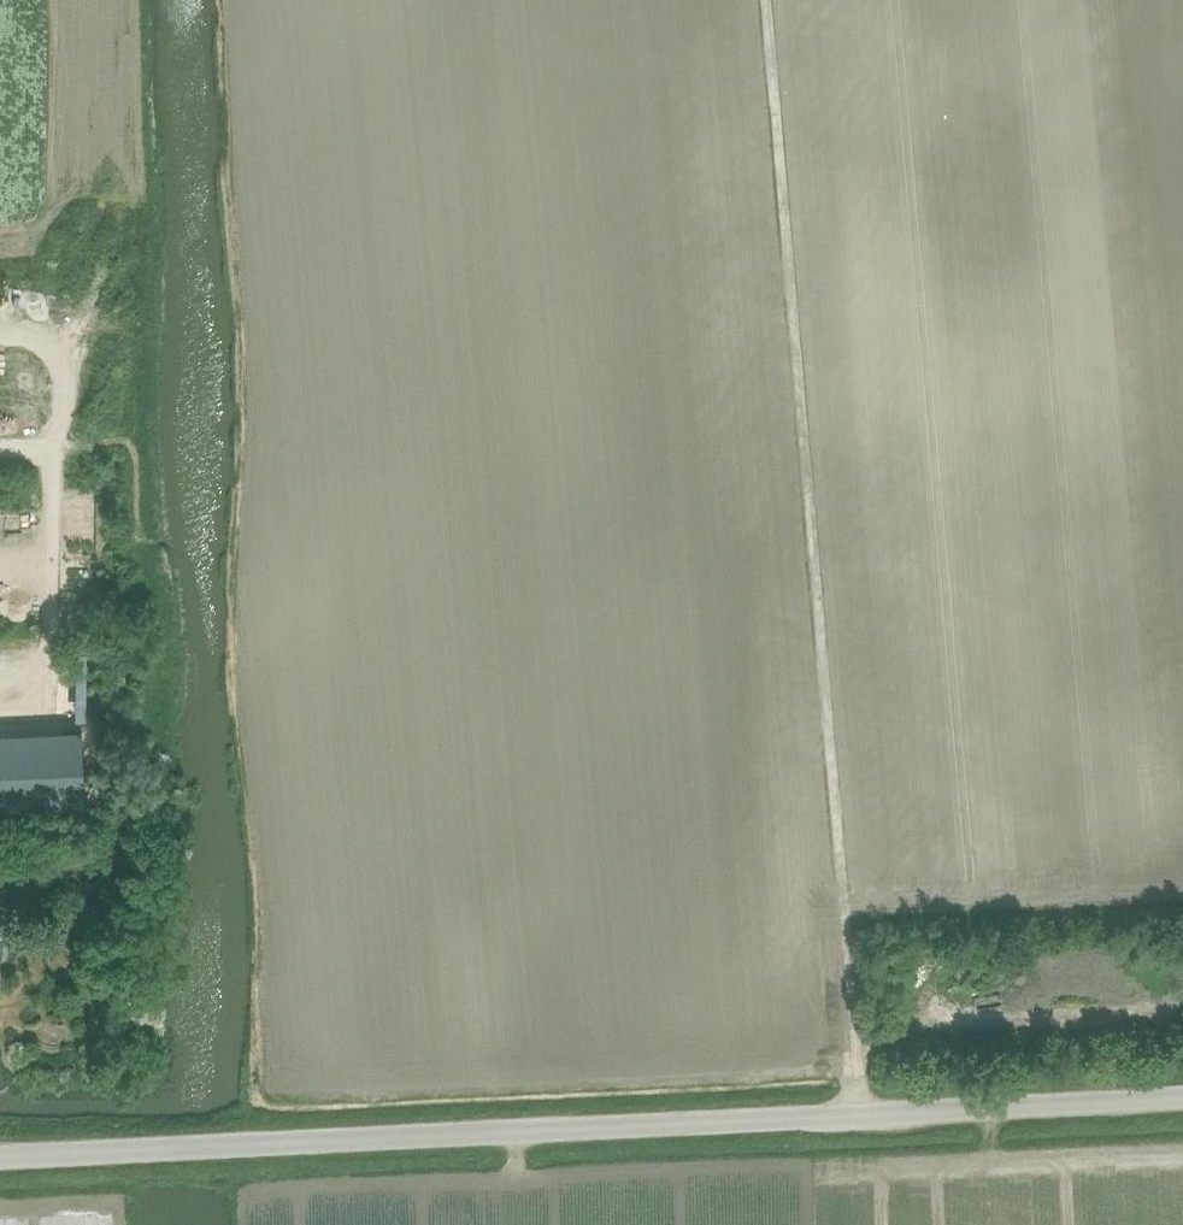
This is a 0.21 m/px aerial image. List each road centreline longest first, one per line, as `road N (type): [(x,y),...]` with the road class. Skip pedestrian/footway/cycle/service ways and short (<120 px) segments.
road 1 (unclassified): [(0,1168),(1182,1107)]

